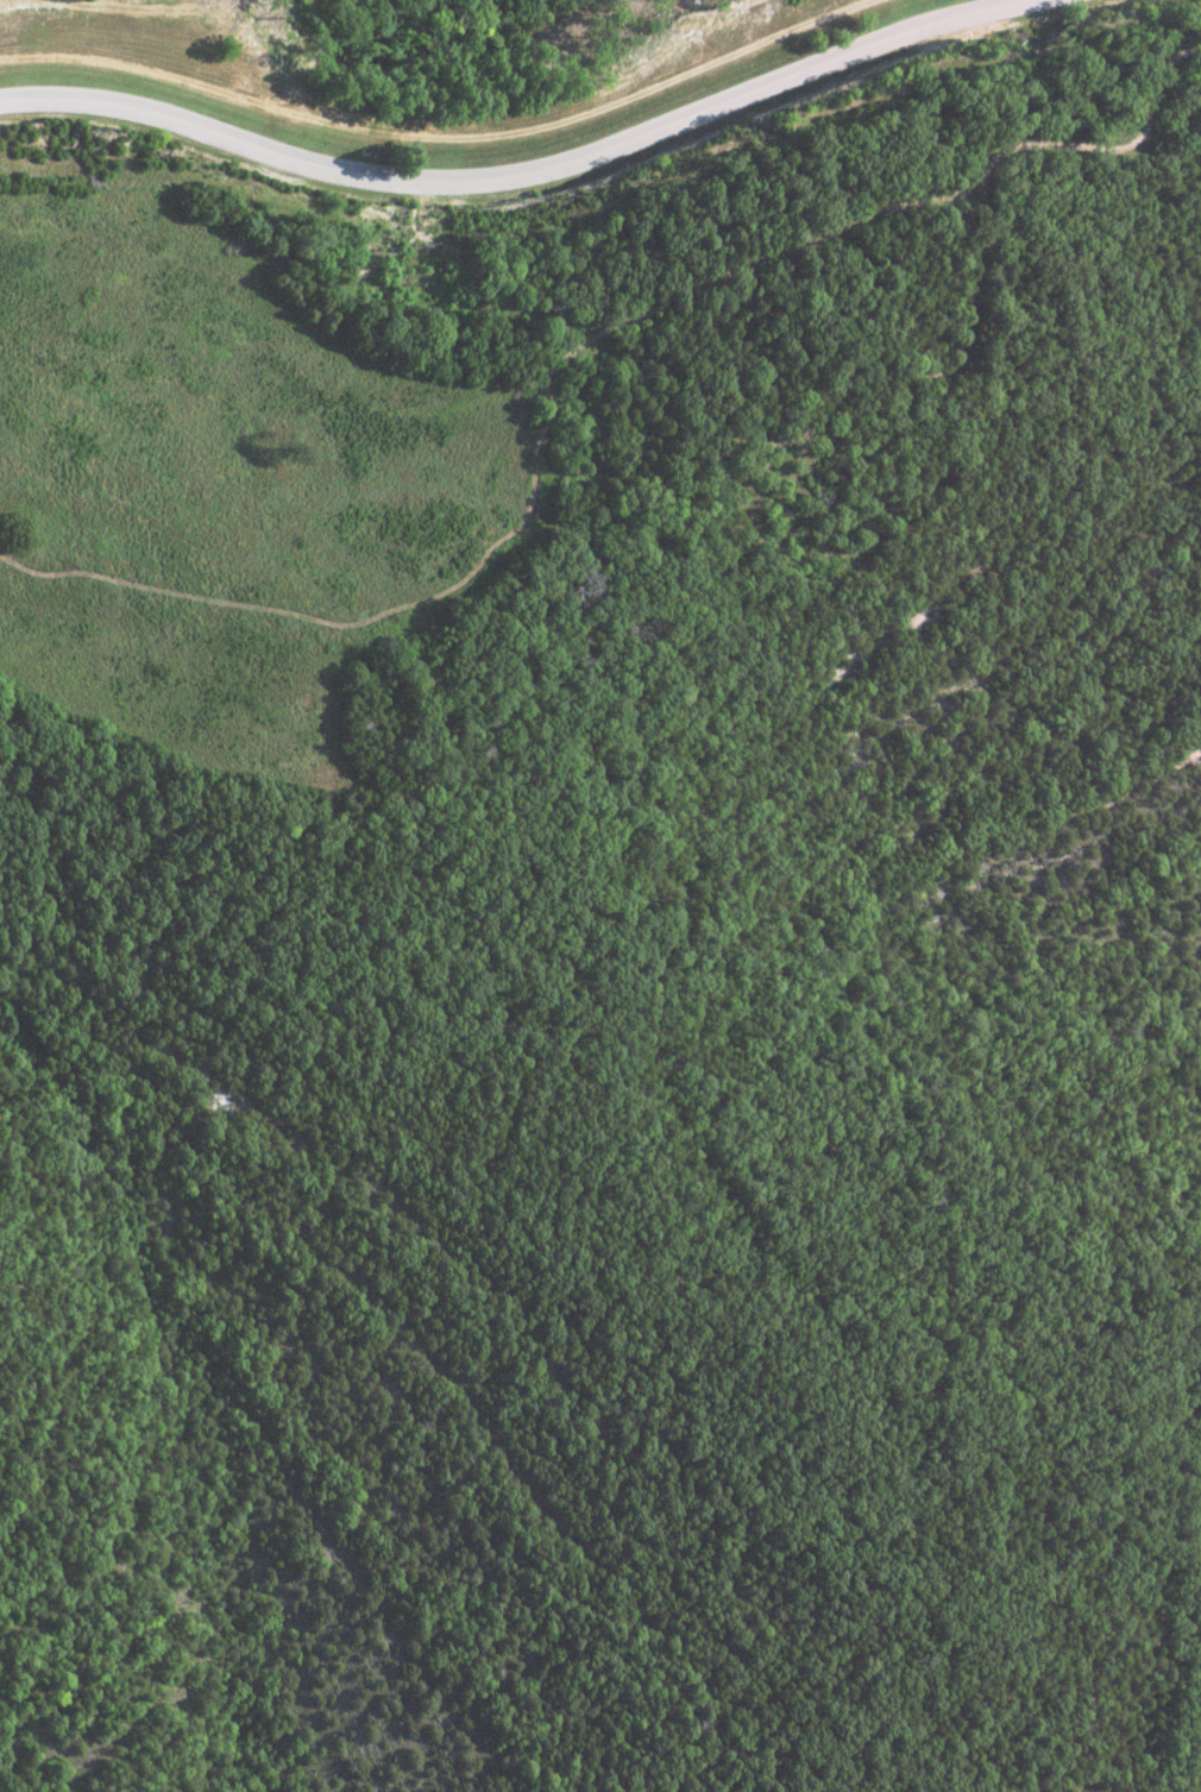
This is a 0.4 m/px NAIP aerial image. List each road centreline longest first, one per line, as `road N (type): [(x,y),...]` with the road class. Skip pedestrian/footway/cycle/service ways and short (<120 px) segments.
road 1 (residential): [(1016,0),(881,40),(634,139),(501,174),(365,171),(118,100),(0,98)]

